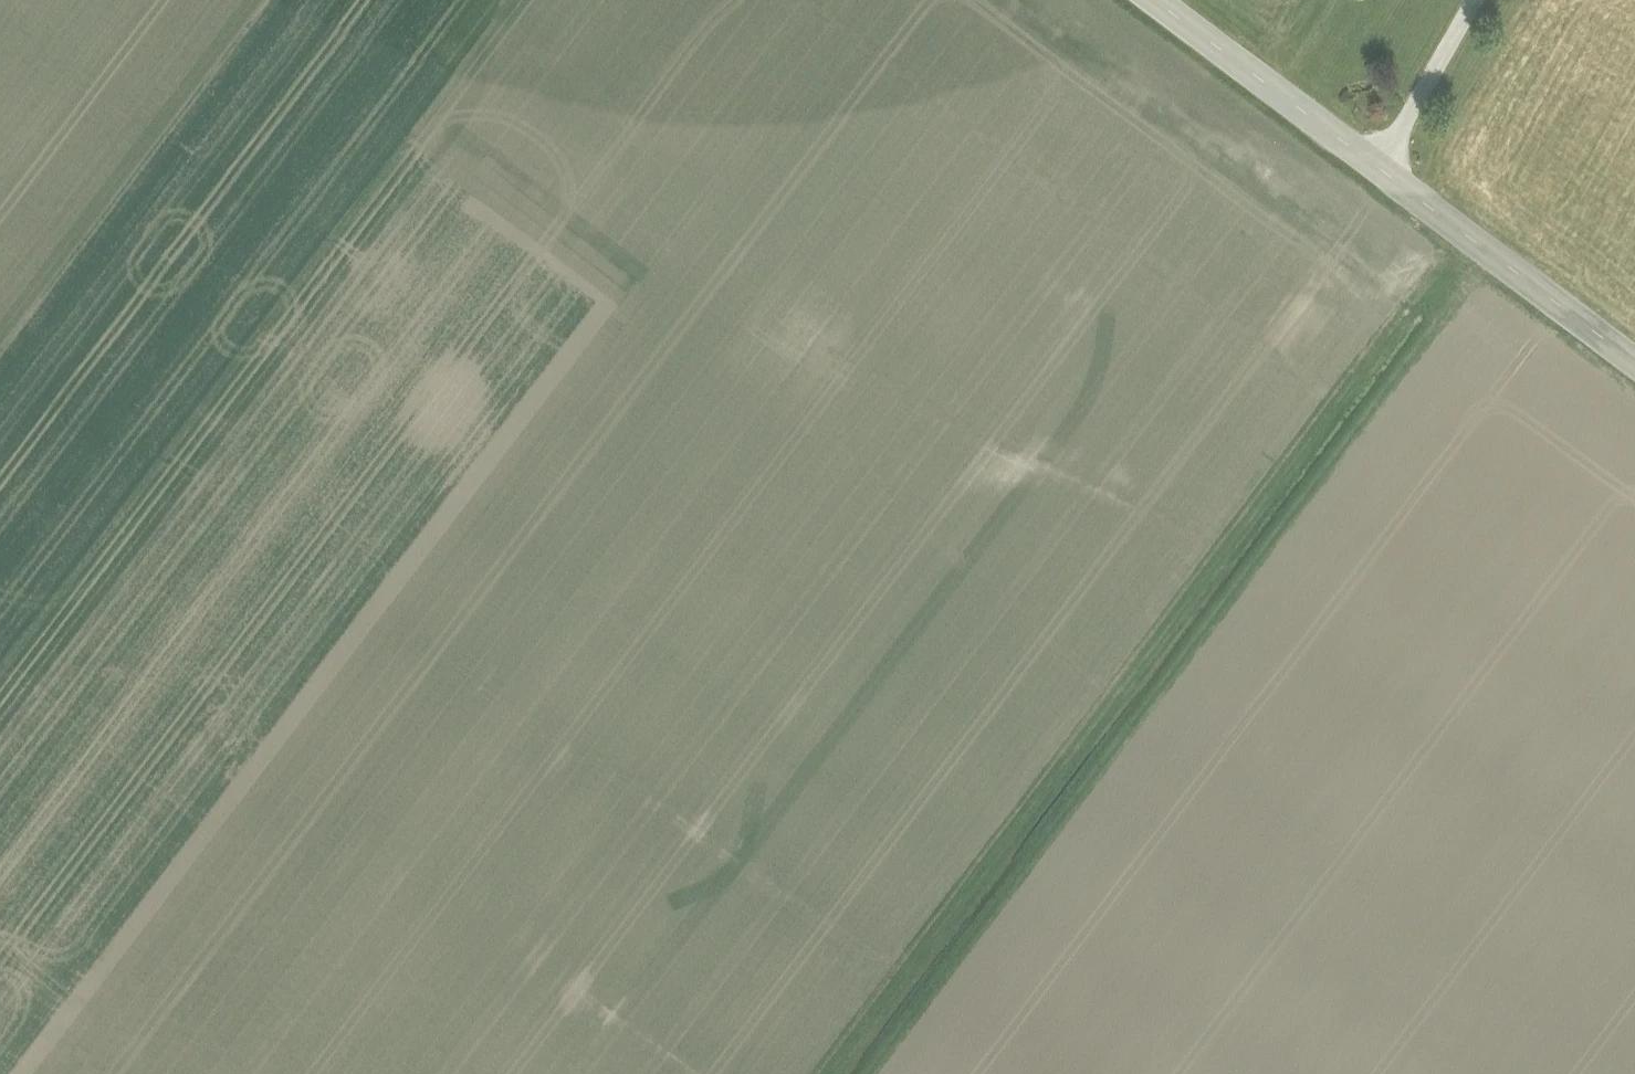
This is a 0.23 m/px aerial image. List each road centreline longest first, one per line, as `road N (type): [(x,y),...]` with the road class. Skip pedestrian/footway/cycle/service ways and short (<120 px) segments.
road 1 (tertiary): [(1634,362),(1152,0)]

